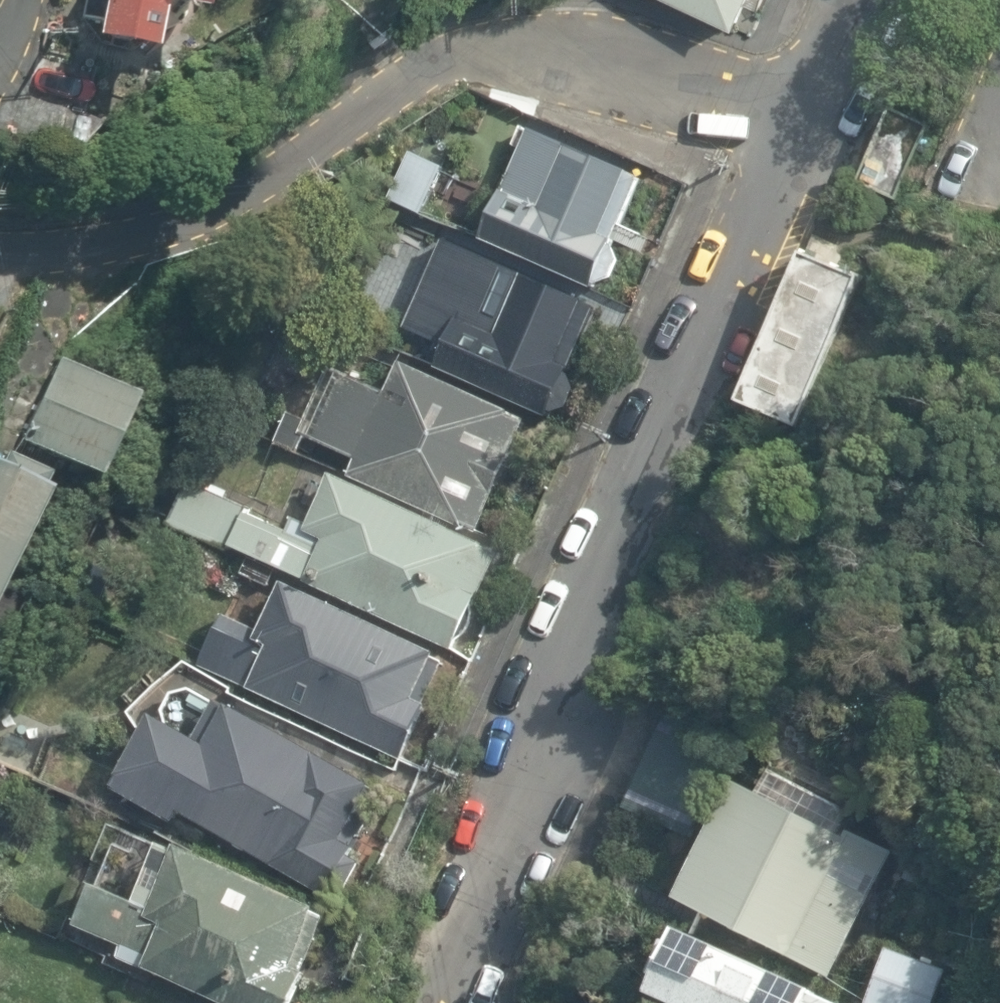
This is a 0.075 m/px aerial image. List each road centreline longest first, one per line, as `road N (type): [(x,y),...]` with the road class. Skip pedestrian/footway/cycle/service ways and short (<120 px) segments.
road 1 (residential): [(806,121),(763,196),(412,1002)]
road 2 (residential): [(806,121),(637,63),(509,50),(452,67),(130,234),(0,230)]
road 3 (residential): [(869,0),(806,121)]

